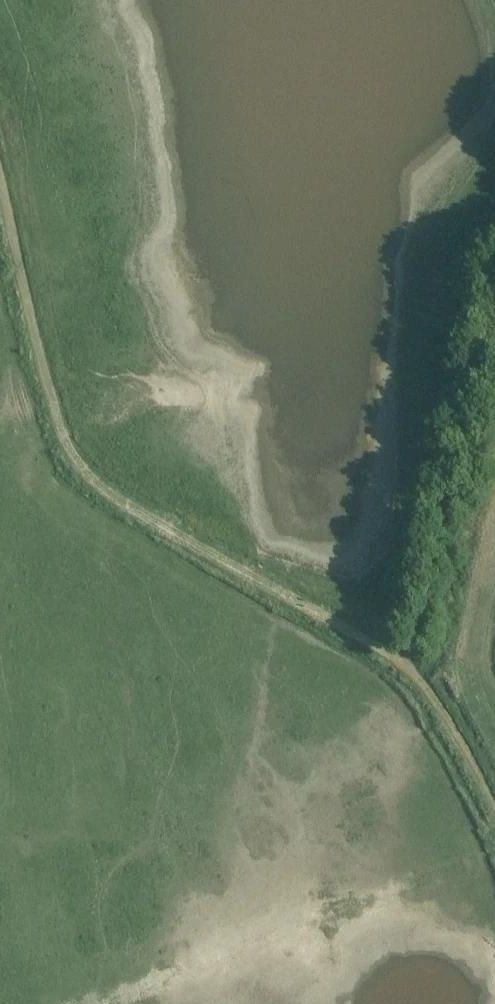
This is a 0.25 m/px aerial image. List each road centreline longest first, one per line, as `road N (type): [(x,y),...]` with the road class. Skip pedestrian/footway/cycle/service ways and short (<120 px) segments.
road 1 (track): [(400,665),(155,508),(78,468),(57,404),(0,133)]
road 2 (track): [(400,665),(470,307),(494,277)]
road 3 (track): [(494,813),(446,712),(400,665)]

